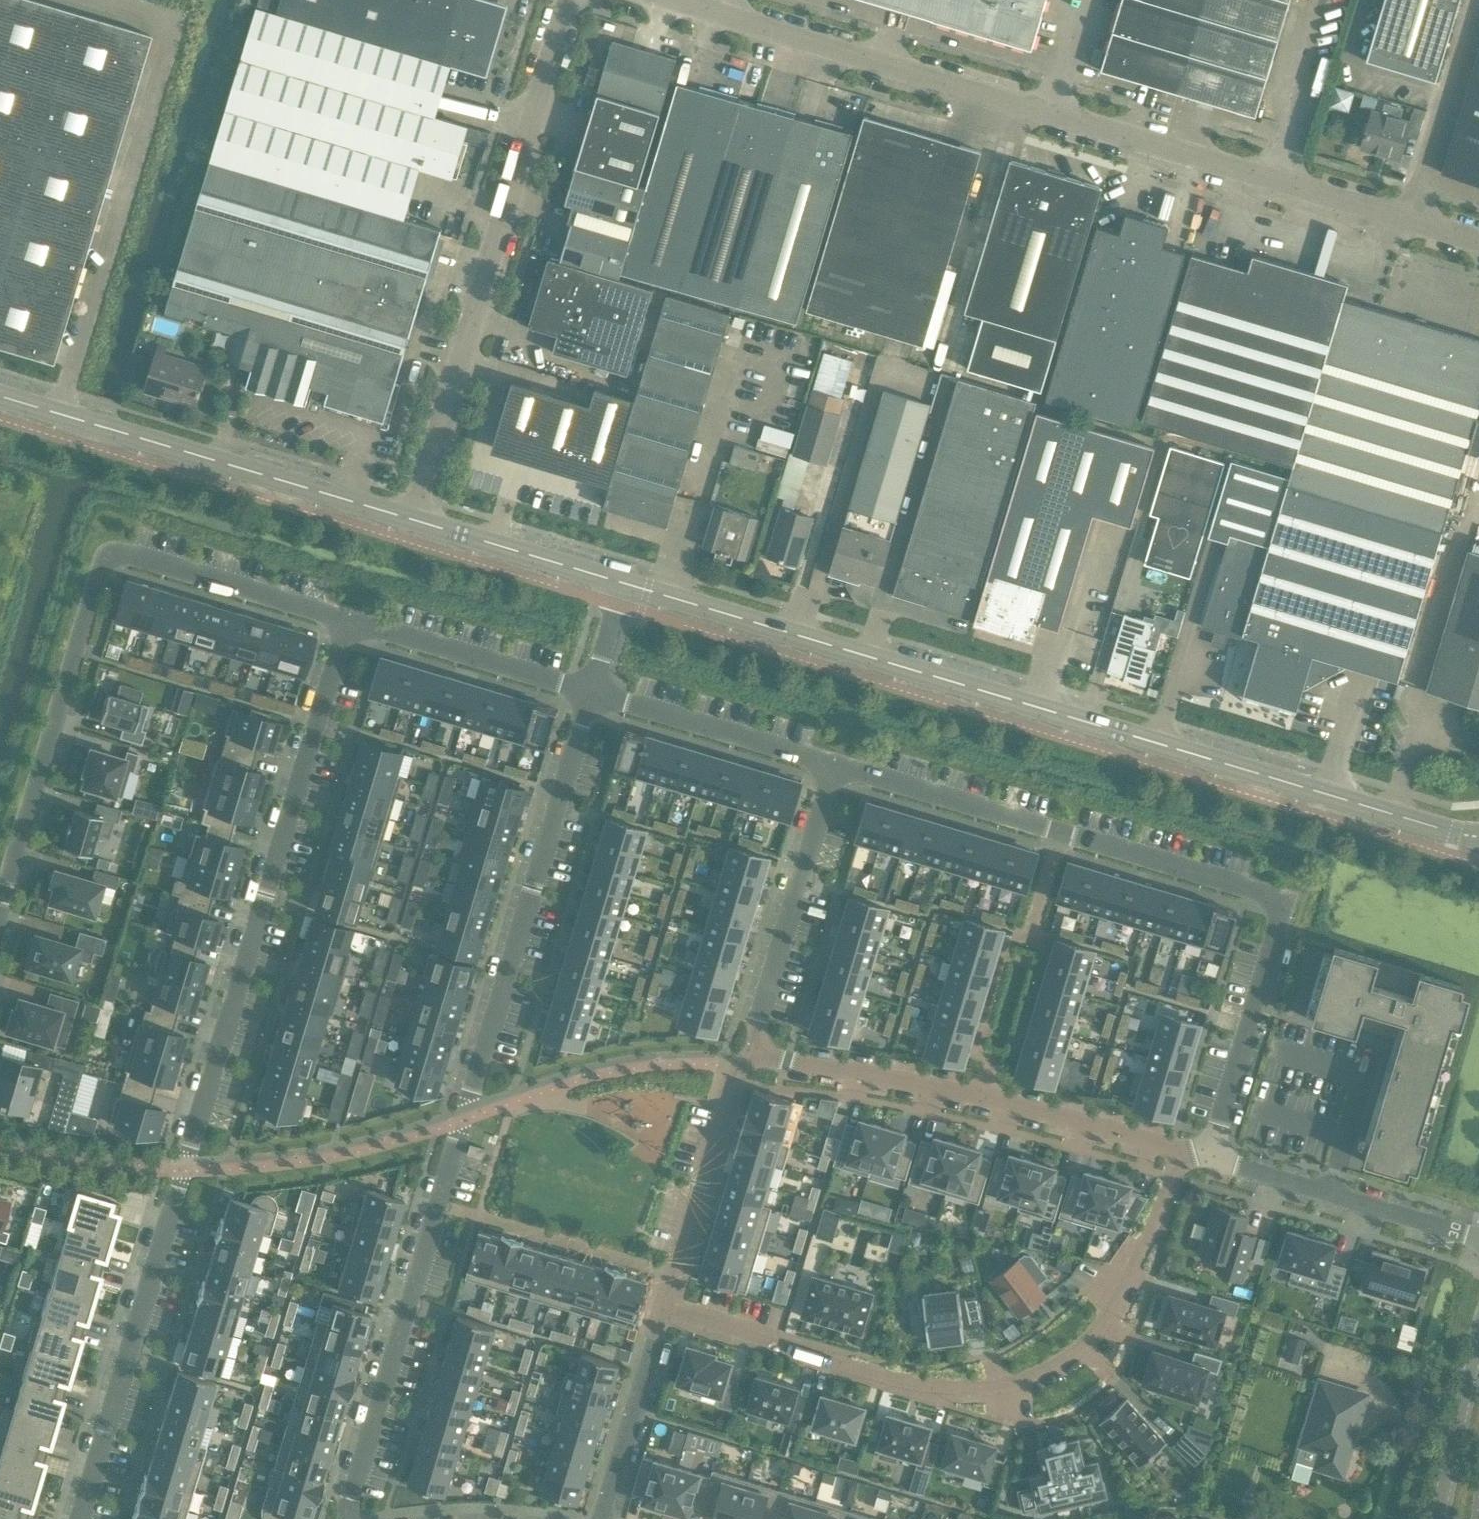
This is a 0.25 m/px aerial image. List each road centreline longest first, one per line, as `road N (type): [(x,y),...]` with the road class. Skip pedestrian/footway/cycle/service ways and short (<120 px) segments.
road 1 (residential): [(84,1518),(346,617)]
road 2 (tertiary): [(1478,838),(624,583)]
road 3 (unclassified): [(1478,249),(641,0)]
road 4 (residential): [(344,1518),(592,692)]
road 5 (residential): [(833,767),(1285,901),(1211,1158)]
road 6 (residential): [(664,1308),(938,1386),(1033,1375),(1103,1324),(1133,1272),(1181,1151)]
road 7 (residential): [(0,902),(106,548),(346,617)]
road 8 (unclassified): [(415,521),(561,0)]
road 9 (residential): [(1181,1151),(884,1072),(763,1059),(738,1066)]
road 10 (tertiary): [(415,521),(0,396)]
road 11 (residential): [(738,1066),(756,1047),(833,767)]
road 12 (residential): [(1478,1239),(1211,1158)]
road 13 (residential): [(346,617),(592,692)]
road 14 (residential): [(664,1308),(738,1066)]
road 15 (residential): [(592,692),(833,767)]
road 16 (residential): [(601,1518),(664,1308)]
road 17 (tertiary): [(624,583),(415,521)]
road 18 (tertiary): [(1439,1518),(1478,1346)]

